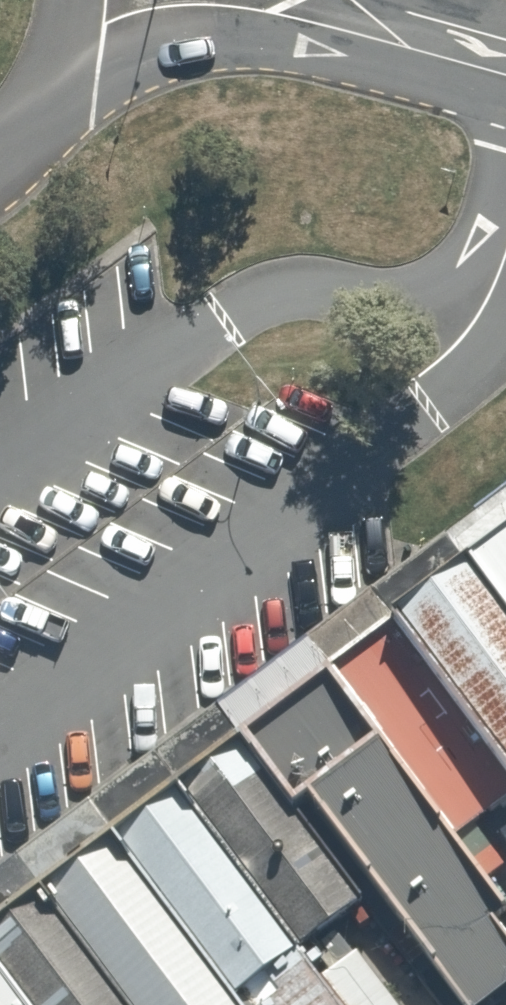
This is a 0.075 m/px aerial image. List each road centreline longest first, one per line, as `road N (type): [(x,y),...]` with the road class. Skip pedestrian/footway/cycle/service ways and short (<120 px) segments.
road 1 (unclassified): [(278,12),(154,44),(50,87)]
road 2 (unclassified): [(505,74),(278,12)]

